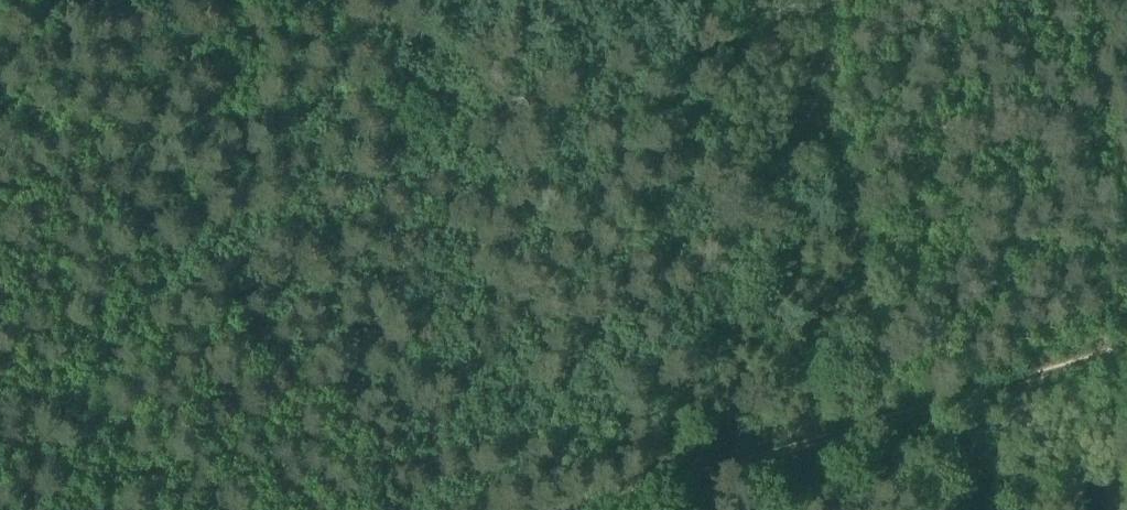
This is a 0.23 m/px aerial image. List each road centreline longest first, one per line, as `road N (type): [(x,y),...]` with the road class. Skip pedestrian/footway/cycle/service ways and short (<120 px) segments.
road 1 (track): [(578,509),(1126,348)]

